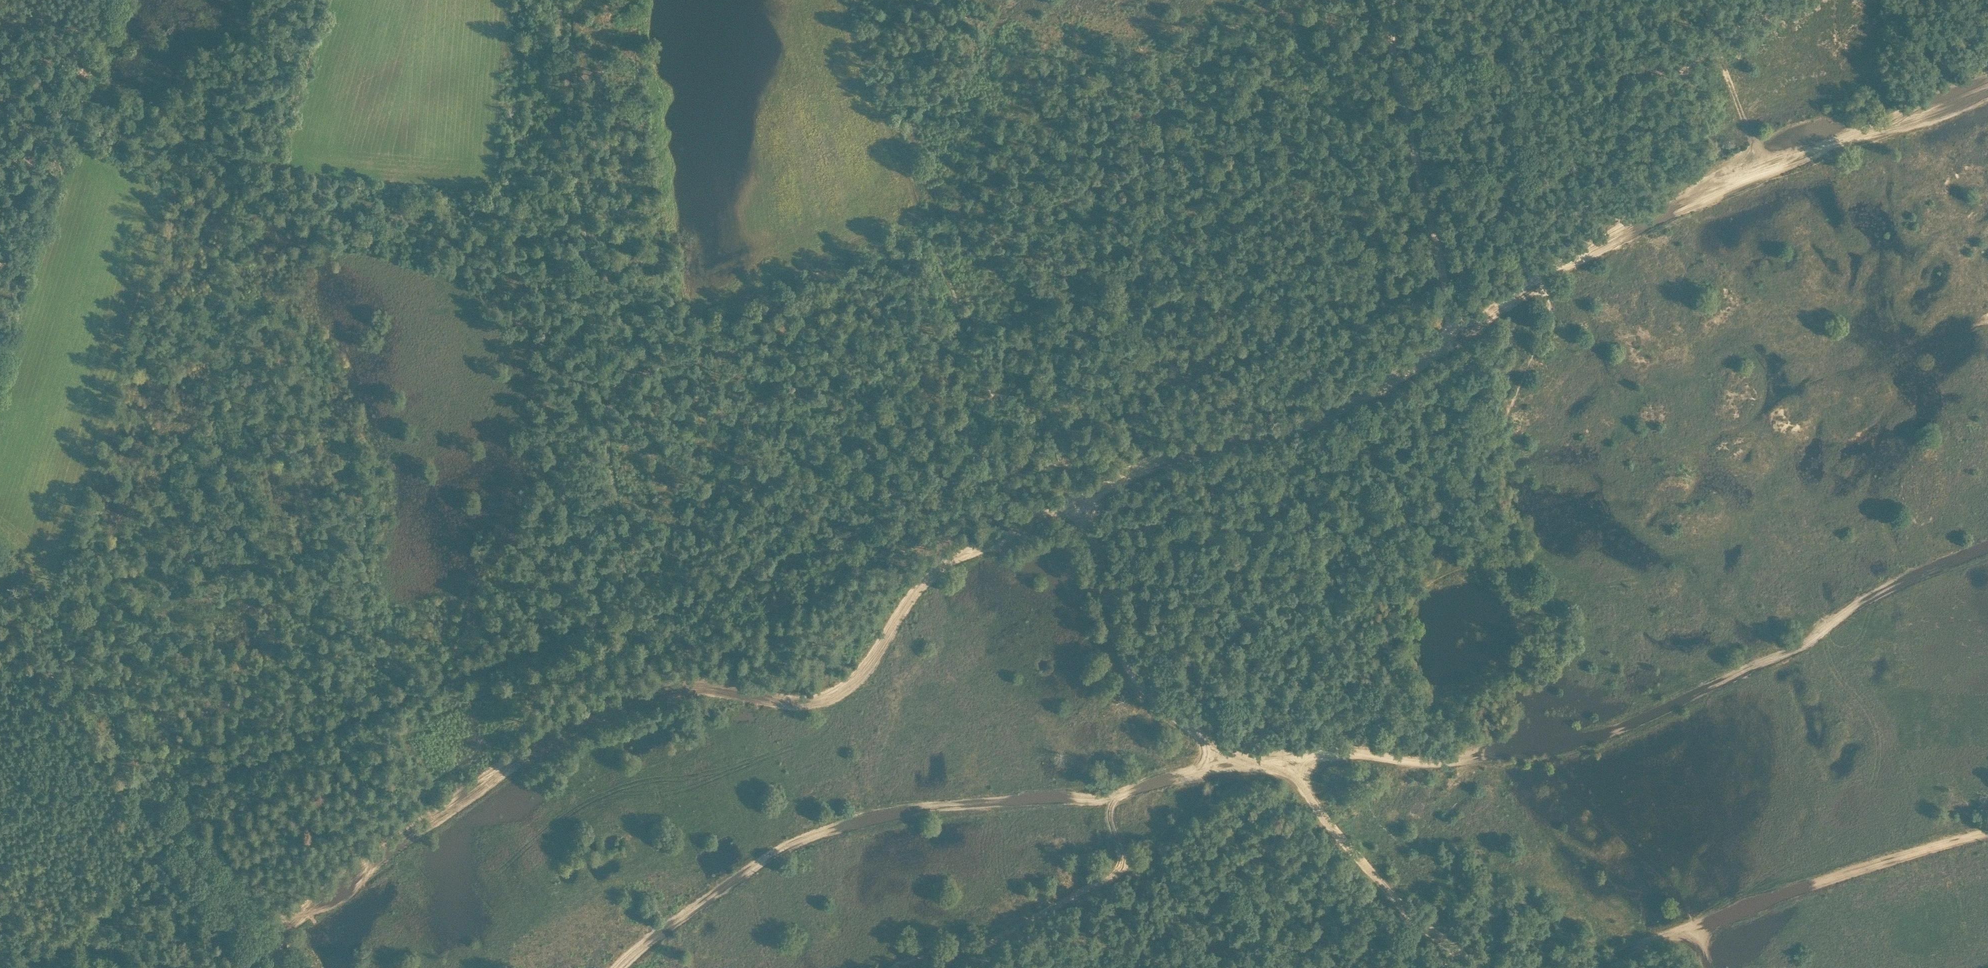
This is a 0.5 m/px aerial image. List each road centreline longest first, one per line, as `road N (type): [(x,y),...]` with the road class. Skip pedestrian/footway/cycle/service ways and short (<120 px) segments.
road 1 (track): [(262,937),(529,752),(612,706),(669,685),(712,684),(810,704),(852,686),(922,589),(962,553),(1155,461),(1374,388),(1451,340)]
road 2 (track): [(840,0),(978,342),(1041,460),(1081,501),(1102,583),(1143,685),(1221,737),(1296,757),(1296,768),(1400,895),(1472,967)]
road 3 (track): [(559,0),(619,541),(635,613),(366,709),(152,801)]
road 4 (track): [(1987,83),(1765,169),(1610,241),(1451,340),(1449,291),(1419,167)]
road 5 (track): [(1296,757),(1397,765),(1545,747),(1675,704),(1933,567),(1987,547)]
road 6 (track): [(623,967),(778,849),(866,821),(1128,788),(1276,752)]
road 7 (track): [(1987,834),(1838,876),(1598,967)]
road 8 (track): [(1230,0),(1319,58),(1357,114),(1419,167)]
road 9 (track): [(152,801),(0,610)]
road 10 (track): [(262,937),(152,801)]
road 11 (track): [(1419,167),(1388,0)]
road 12 (track): [(1765,169),(1712,42)]

